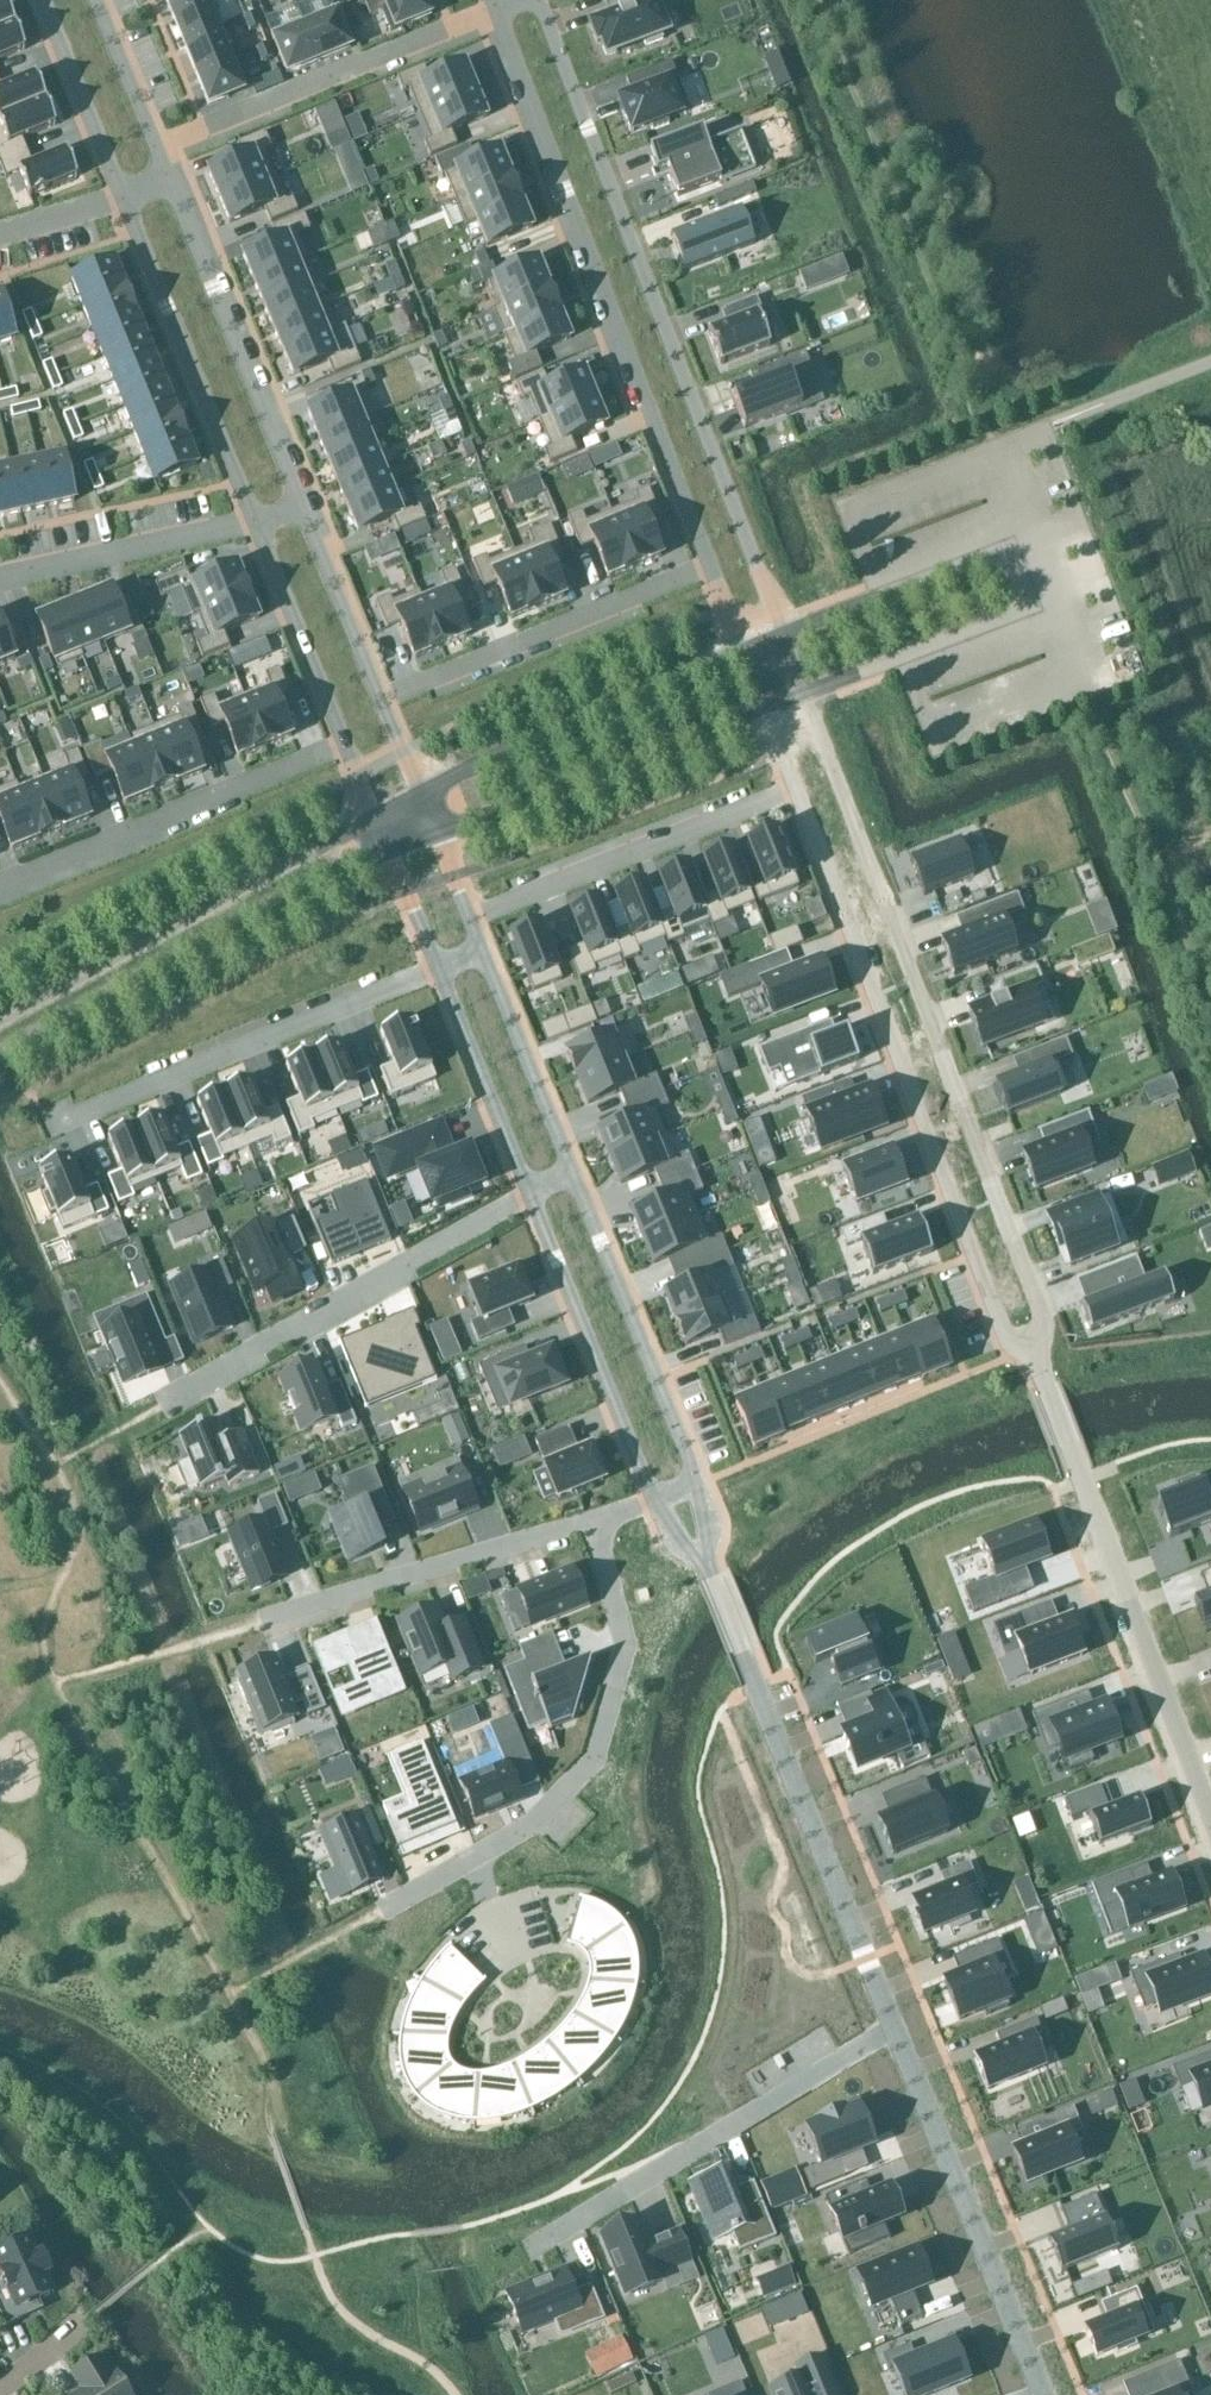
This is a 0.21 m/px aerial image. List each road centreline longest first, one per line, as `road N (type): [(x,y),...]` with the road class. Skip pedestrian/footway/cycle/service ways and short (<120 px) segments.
road 1 (residential): [(805,694),(1046,1320),(1038,1359)]
road 2 (residential): [(784,634),(543,0)]
road 3 (residential): [(794,788),(1004,1330),(1038,1359)]
road 4 (residential): [(499,11),(710,567)]
road 5 (tertiary): [(805,694),(1028,608),(1006,549),(784,634)]
road 6 (residential): [(366,1920),(531,1825),(595,1759),(625,1647),(590,1521)]
road 7 (residential): [(1038,1359),(1210,1815)]
road 8 (residential): [(710,1578),(893,2027)]
road 9 (tertiary): [(0,1053),(385,850)]
road 10 (residential): [(47,1129),(439,969)]
road 11 (tertiary): [(371,818),(0,1020)]
road 12 (residential): [(535,2247),(893,2027)]
road 13 (residential): [(893,2027),(1043,2394)]
road 14 (residential): [(342,744),(0,886)]
road 15 (residential): [(156,149),(499,11)]
road 16 (residential): [(303,513),(167,178)]
road 17 (residential): [(122,198),(257,530)]
road 18 (residential): [(380,700),(710,567)]
road 19 (tertiary): [(743,652),(418,796)]
road 20 (tertiary): [(434,834),(766,710)]
road 21 (residential): [(469,919),(794,788)]
road 22 (residential): [(261,1623),(590,1521)]
road 23 (residential): [(698,1485),(575,1177)]
road 24 (residential): [(532,1196),(653,1501)]
road 25 (residential): [(275,1340),(532,1196)]
road 26 (residential): [(257,530),(0,579)]
road 27 (residential): [(439,969),(532,1196)]
road 28 (residential): [(575,1177),(482,951)]
road 29 (residential): [(257,530),(342,744)]
road 30 (residential): [(41,0),(122,198)]
road 31 (residential): [(380,700),(303,513)]
road 32 (residential): [(156,149),(94,0)]
road 33 (residential): [(385,850),(439,969)]
road 34 (residential): [(0,233),(122,198)]

